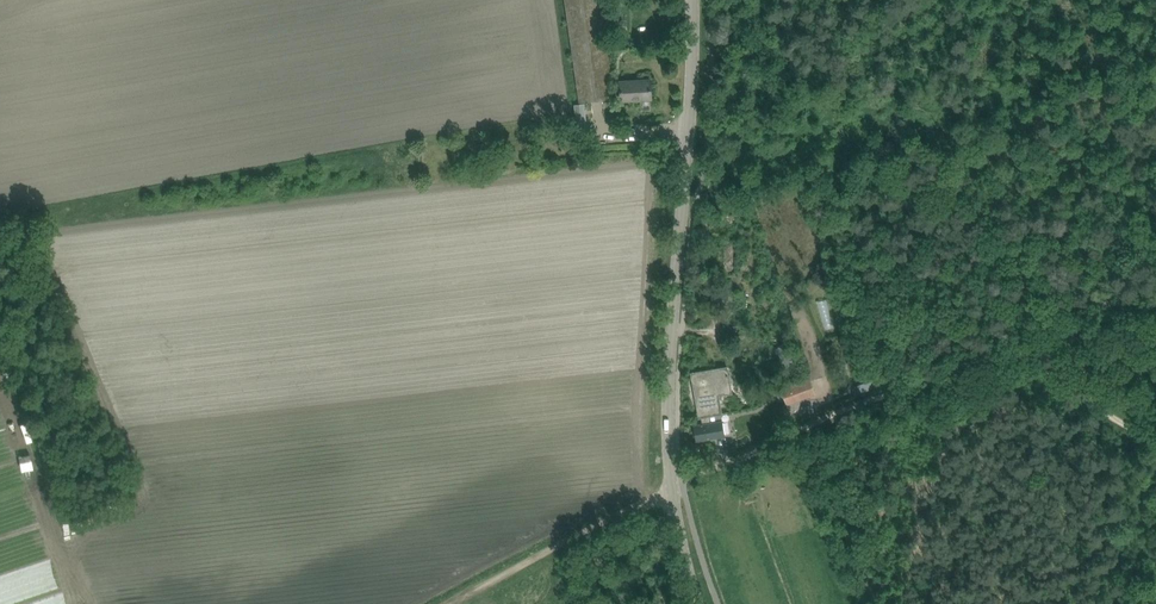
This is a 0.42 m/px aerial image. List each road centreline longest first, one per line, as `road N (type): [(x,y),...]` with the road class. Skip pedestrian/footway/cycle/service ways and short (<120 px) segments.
road 1 (tertiary): [(697,603),(668,439),(692,0)]
road 2 (track): [(1068,335),(855,405),(738,461),(681,472)]
road 3 (track): [(450,603),(647,500),(685,494)]
road 4 (track): [(1155,437),(1109,414),(1089,392),(1068,335)]

